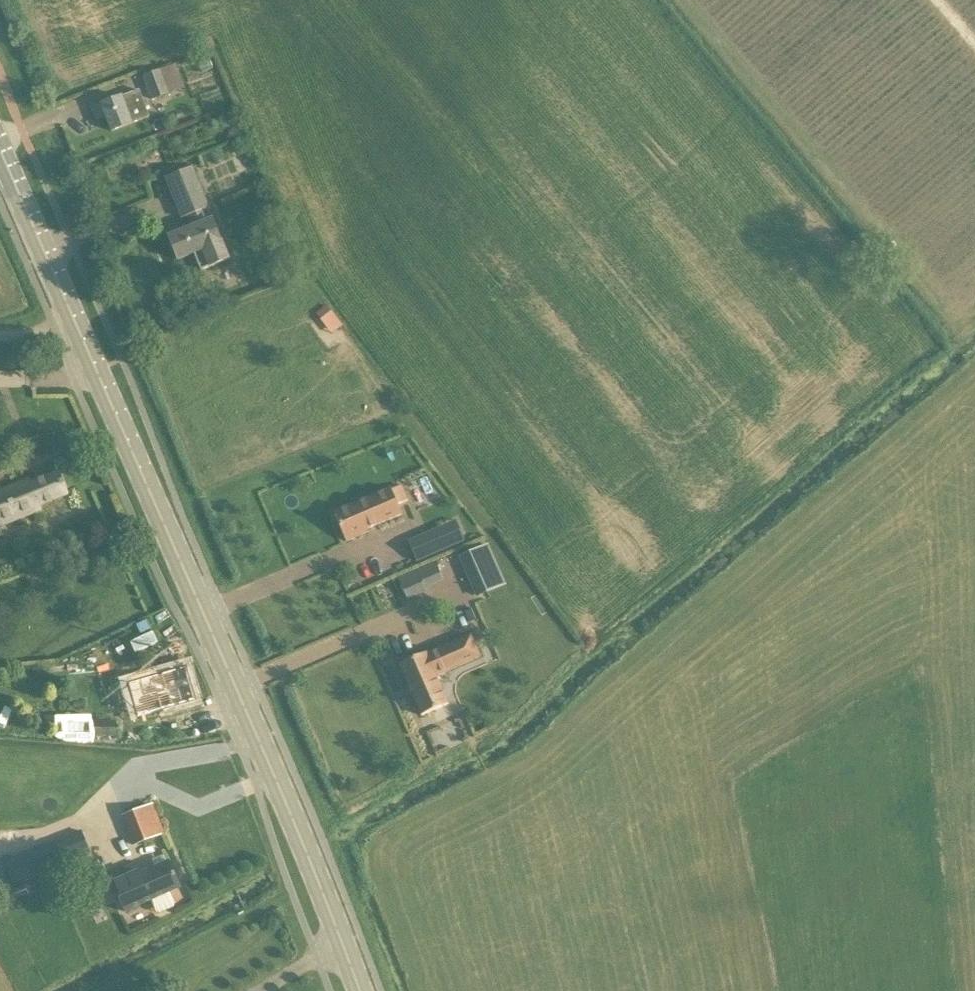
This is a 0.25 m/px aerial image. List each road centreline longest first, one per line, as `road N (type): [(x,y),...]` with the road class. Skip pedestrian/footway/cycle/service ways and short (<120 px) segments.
road 1 (secondary): [(364,990),(0,151)]

